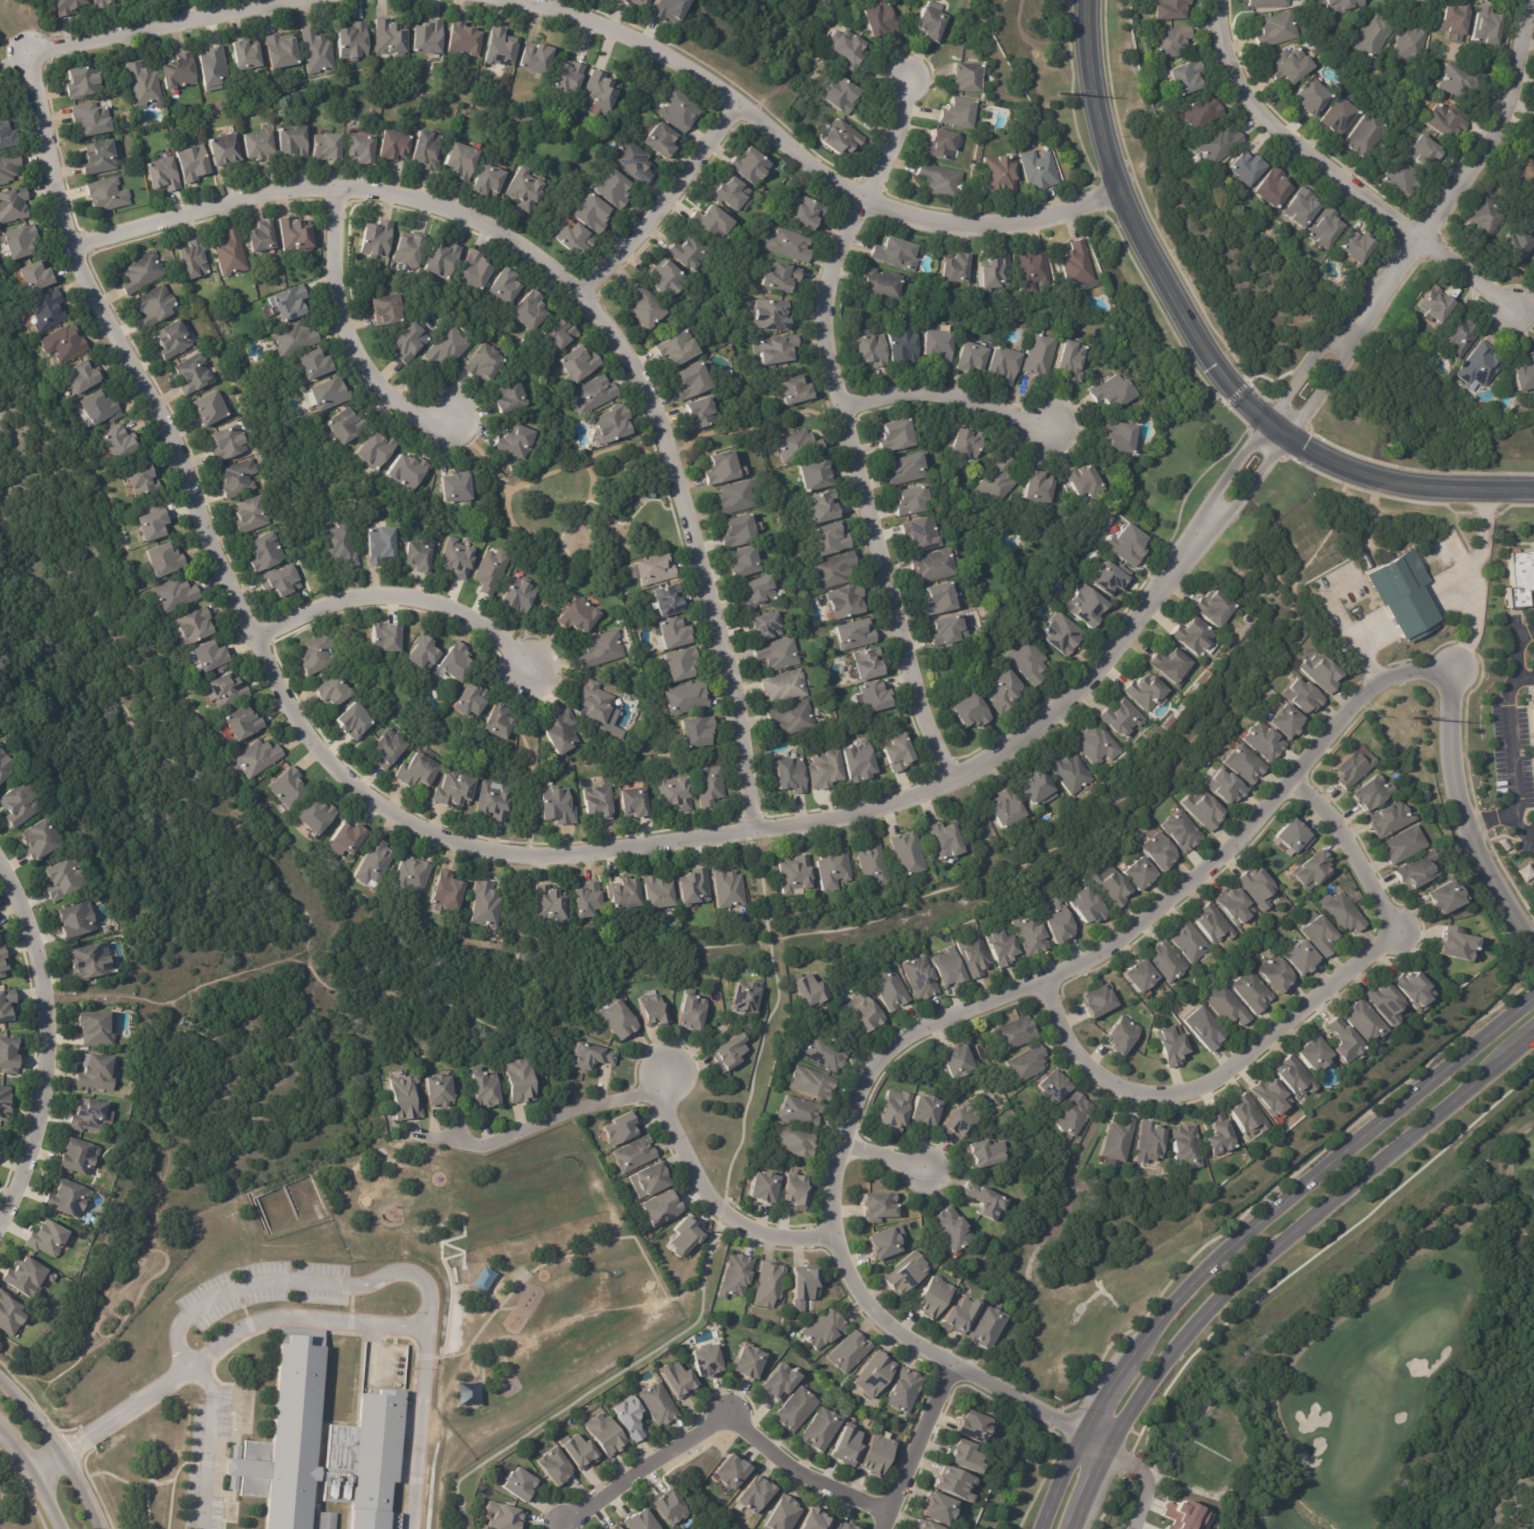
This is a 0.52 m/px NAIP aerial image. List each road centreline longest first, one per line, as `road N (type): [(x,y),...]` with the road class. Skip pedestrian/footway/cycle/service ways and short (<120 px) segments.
road 1 (residential): [(1525,0),(1508,93),(1482,149),(1103,659),(1048,715),(977,765),(887,802),(812,820),(537,856),(453,842),(380,808),(318,754),(283,703),(207,548),(165,431),(67,247),(26,54)]
road 2 (residential): [(1109,1450),(870,1313),(833,1235),(833,1182),(881,1065),(932,1028),(1052,980),(1145,924),(1246,843),(1377,683),(1412,672),(1454,672),(1455,793),(1533,937)]
road 3 (residential): [(748,829),(731,696),(661,439),(634,375),(574,292),(502,237),(444,209),(332,188),(251,195),(67,247)]
road 4 (residential): [(949,779),(913,697),(820,333),(821,298),(858,198),(880,163),(907,75)]
road 5 (tertiary): [(1533,991),(1169,1305),(1113,1377),(1047,1528)]
road 6 (tertiary): [(1074,1528),(1150,1384),(1202,1324),(1351,1185),(1533,1038)]
road 7 (residential): [(504,0),(633,43),(794,162),(916,220),(1003,227),(1115,192)]
road 8 (residential): [(1052,980),(1063,1022),(1086,1060),(1122,1089),(1178,1092),(1223,1073),(1399,932),(1366,868),(1293,784)]
road 9 (tertiary): [(1270,430),(1186,331),(1115,192),(1078,0)]
road 10 (residential): [(1214,0),(1224,56),(1265,122),(1512,311)]
road 11 (residential): [(571,1528),(622,1483),(729,1422),(798,1468),(890,1511)]
road 12 (residential): [(0,1218),(38,1119),(47,1027),(31,942),(0,878)]
road 13 (residential): [(251,638),(331,601),(397,596),(477,623),(531,673)]
road 14 (residential): [(332,188),(333,300),(357,361),(400,409),(456,418)]
road 15 (tertiary): [(1533,493),(1383,484),(1327,464),(1270,430)]
road 16 (residential): [(26,54),(294,0)]
road 17 (residential): [(833,1235),(791,1237),(727,1212),(676,1134),(659,1076)]
road 18 (residential): [(574,292),(638,230),(726,107)]
road 19 (residential): [(836,406),(924,391),(1051,428)]
road 20 (residential): [(102,1528),(41,1422),(0,1385)]
road 21 (residential): [(948,1361),(890,1511)]

